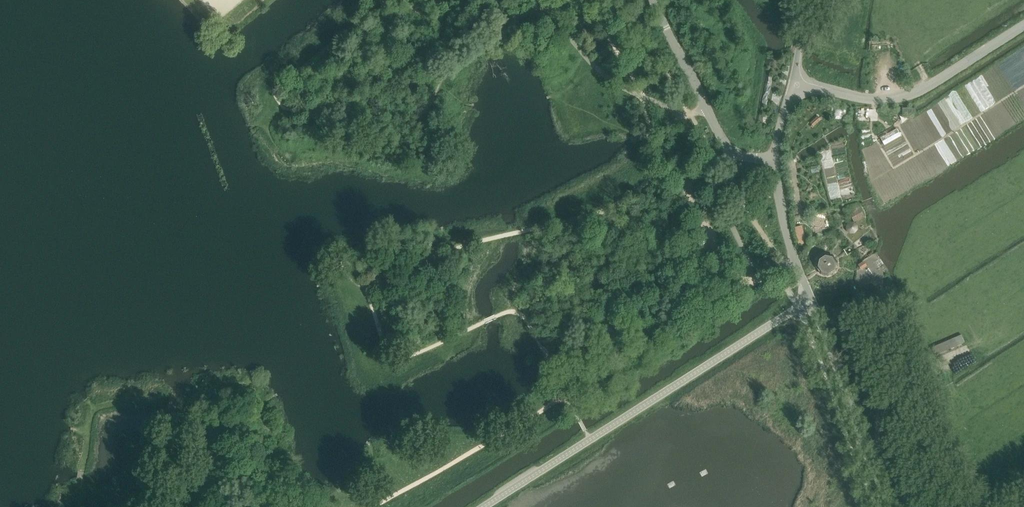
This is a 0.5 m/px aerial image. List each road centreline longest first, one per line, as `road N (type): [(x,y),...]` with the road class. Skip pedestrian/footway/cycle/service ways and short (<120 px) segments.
road 1 (unclassified): [(812,300),(486,506)]
road 2 (unclassified): [(893,506),(812,300)]
road 3 (unclassified): [(653,0),(721,139),(743,158),(772,158)]
road 4 (track): [(875,466),(880,407),(898,361),(883,296)]
road 5 (unclassified): [(772,158),(795,86),(804,0)]
road 6 (unclassified): [(772,158),(789,245),(812,300)]

